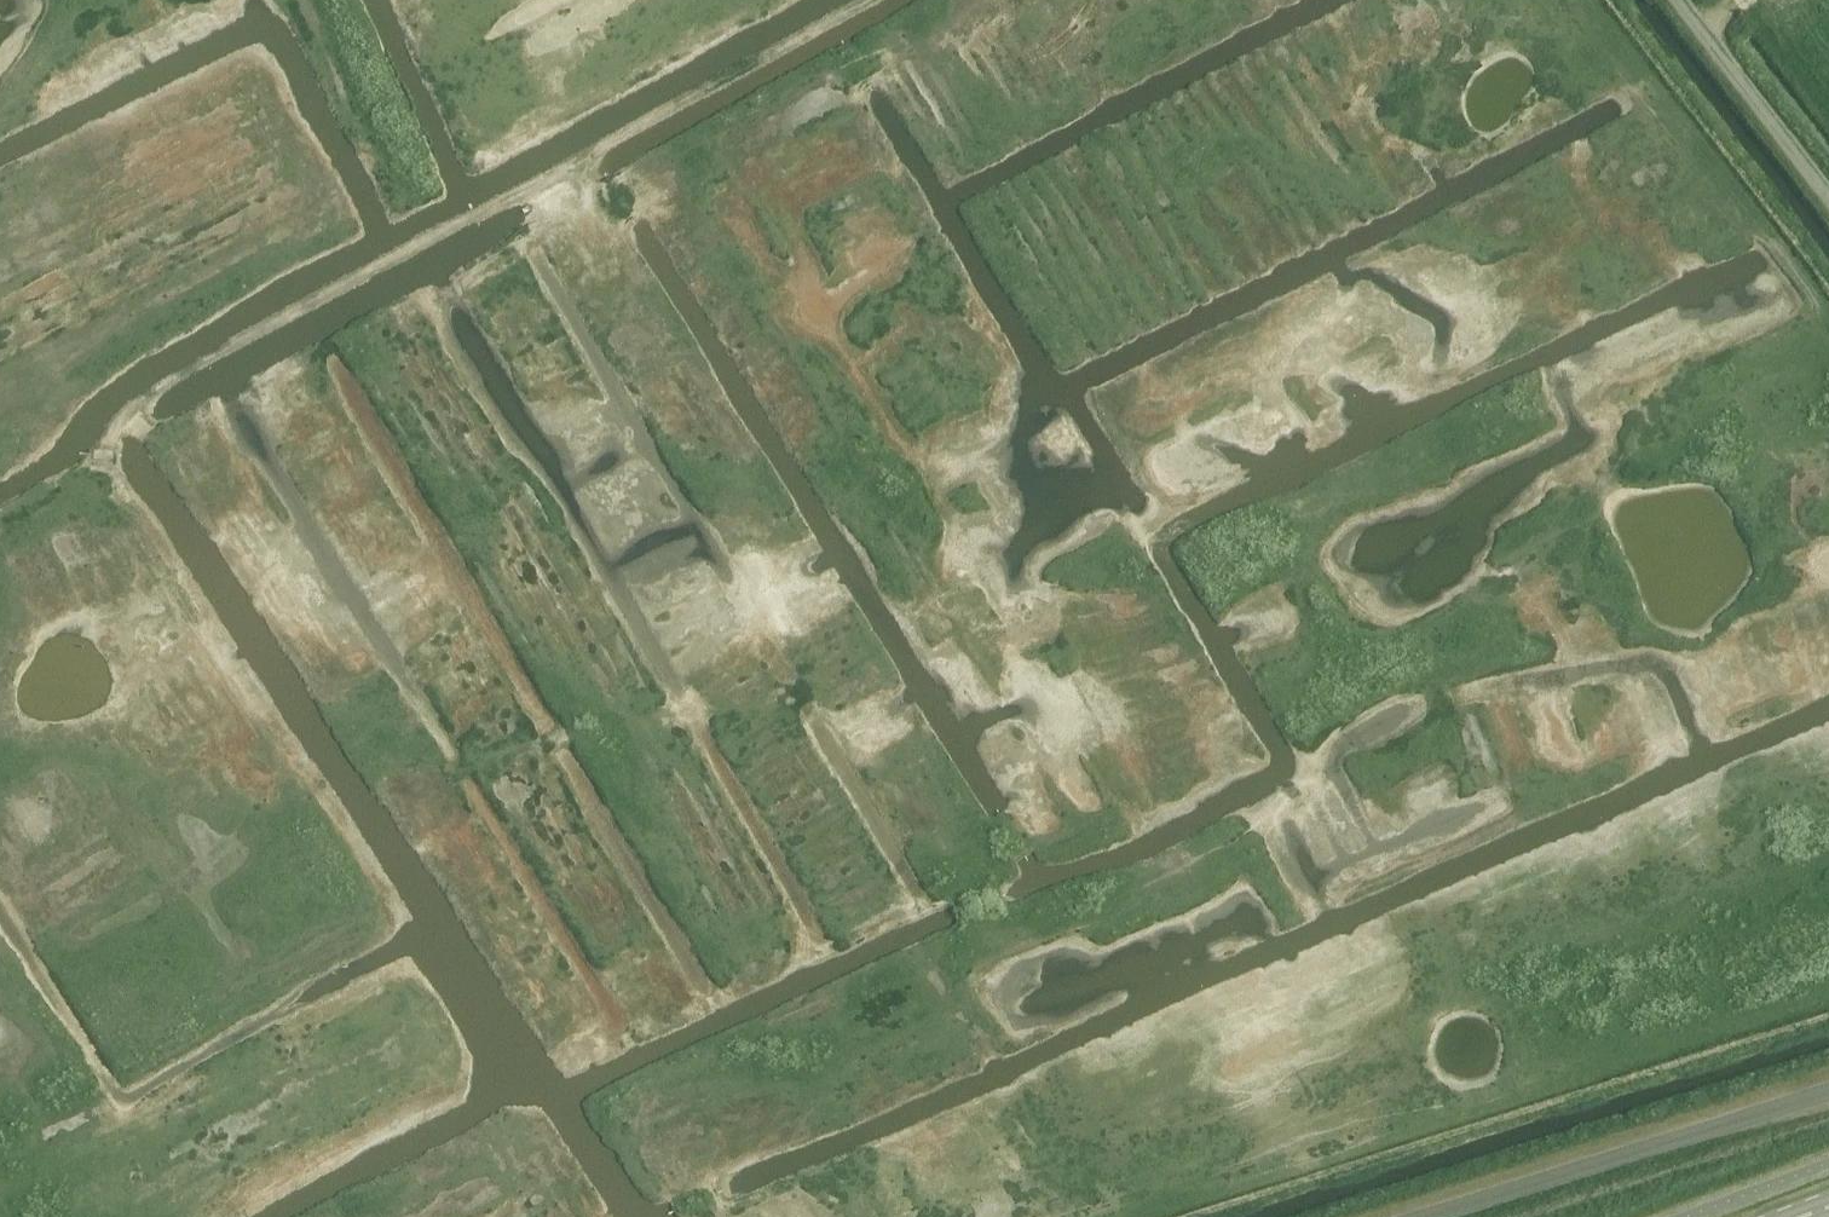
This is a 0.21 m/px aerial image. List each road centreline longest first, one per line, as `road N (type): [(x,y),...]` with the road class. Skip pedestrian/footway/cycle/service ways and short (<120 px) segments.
road 1 (unclassified): [(1828,1098),(1463,1216)]
road 2 (unclassified): [(1828,189),(1681,0)]

